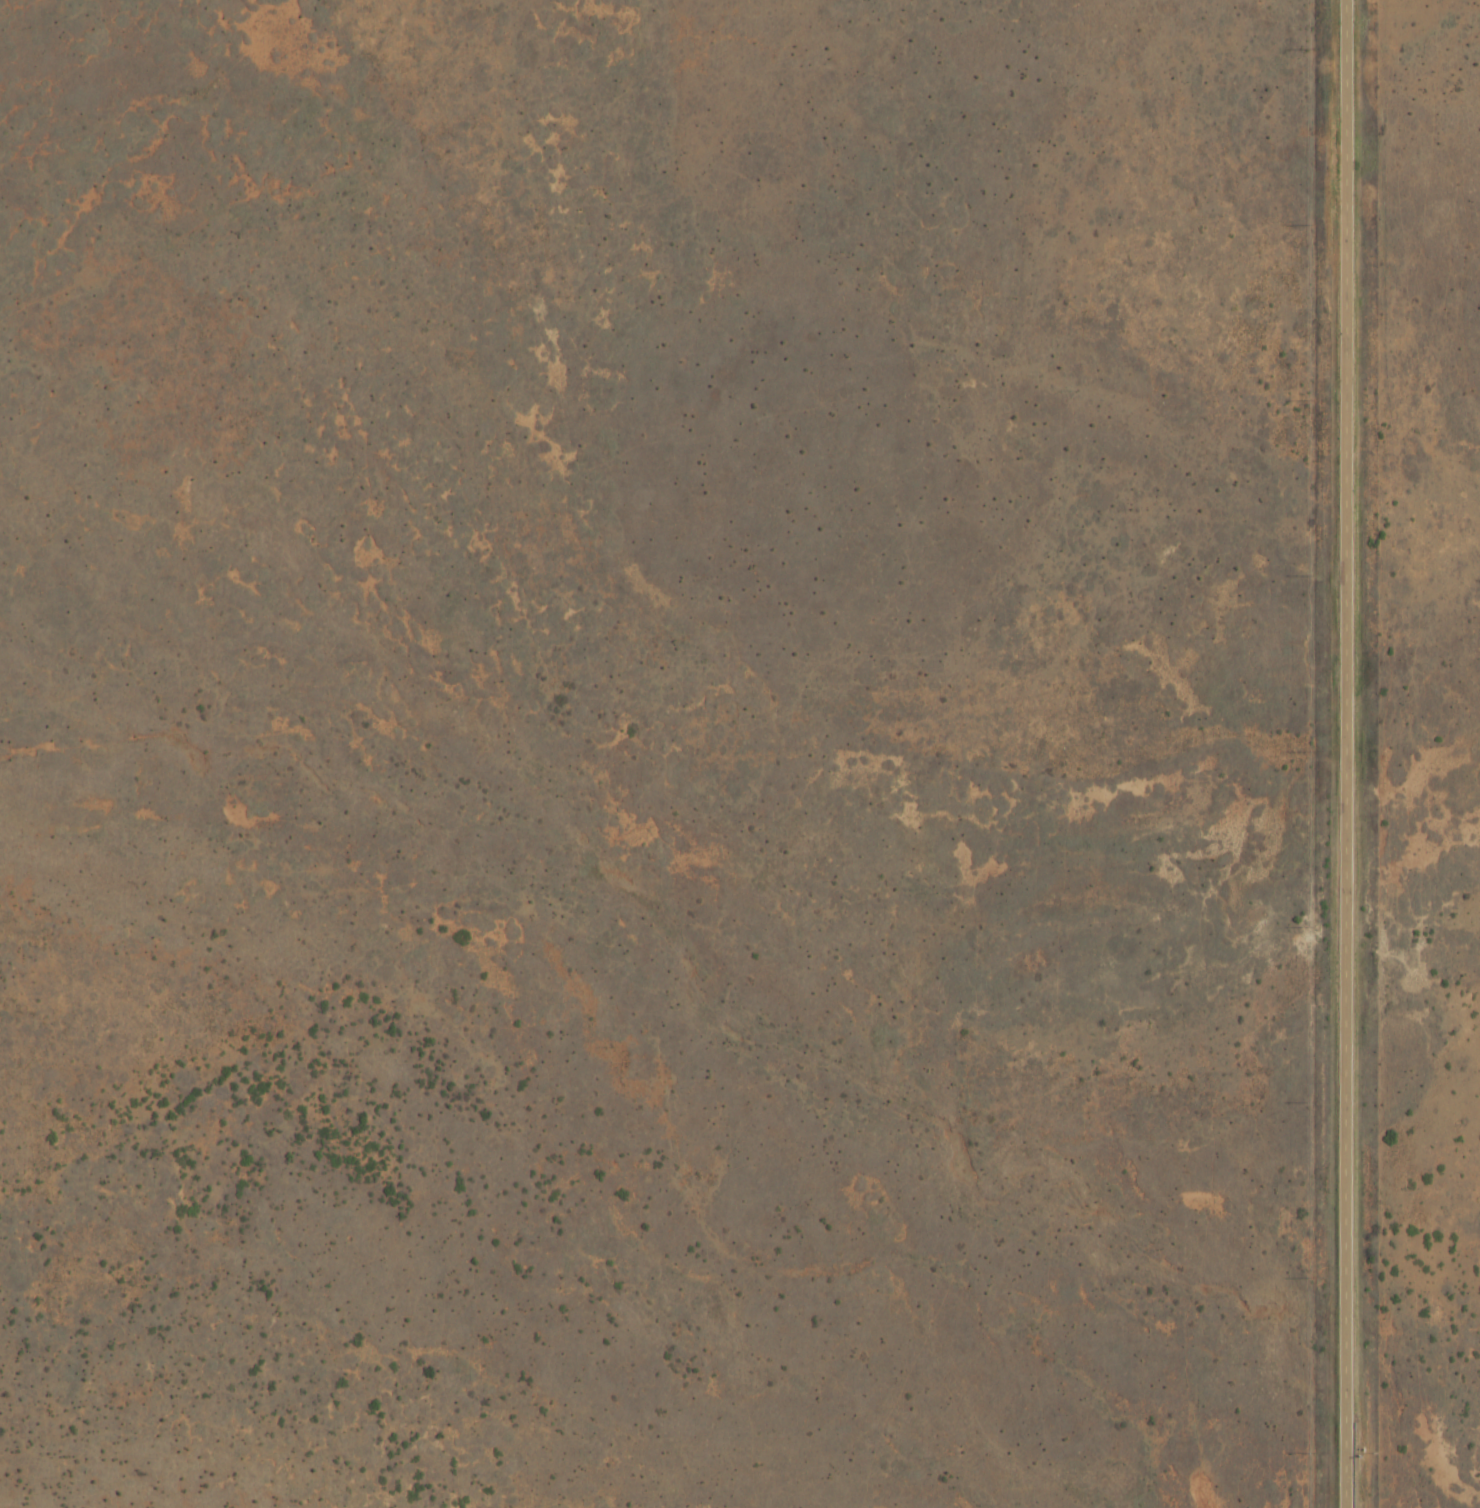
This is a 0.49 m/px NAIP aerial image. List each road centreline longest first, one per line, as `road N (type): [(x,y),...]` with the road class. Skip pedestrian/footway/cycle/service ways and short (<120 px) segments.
road 1 (secondary): [(1361,0),(1378,1200),(1374,1507)]

